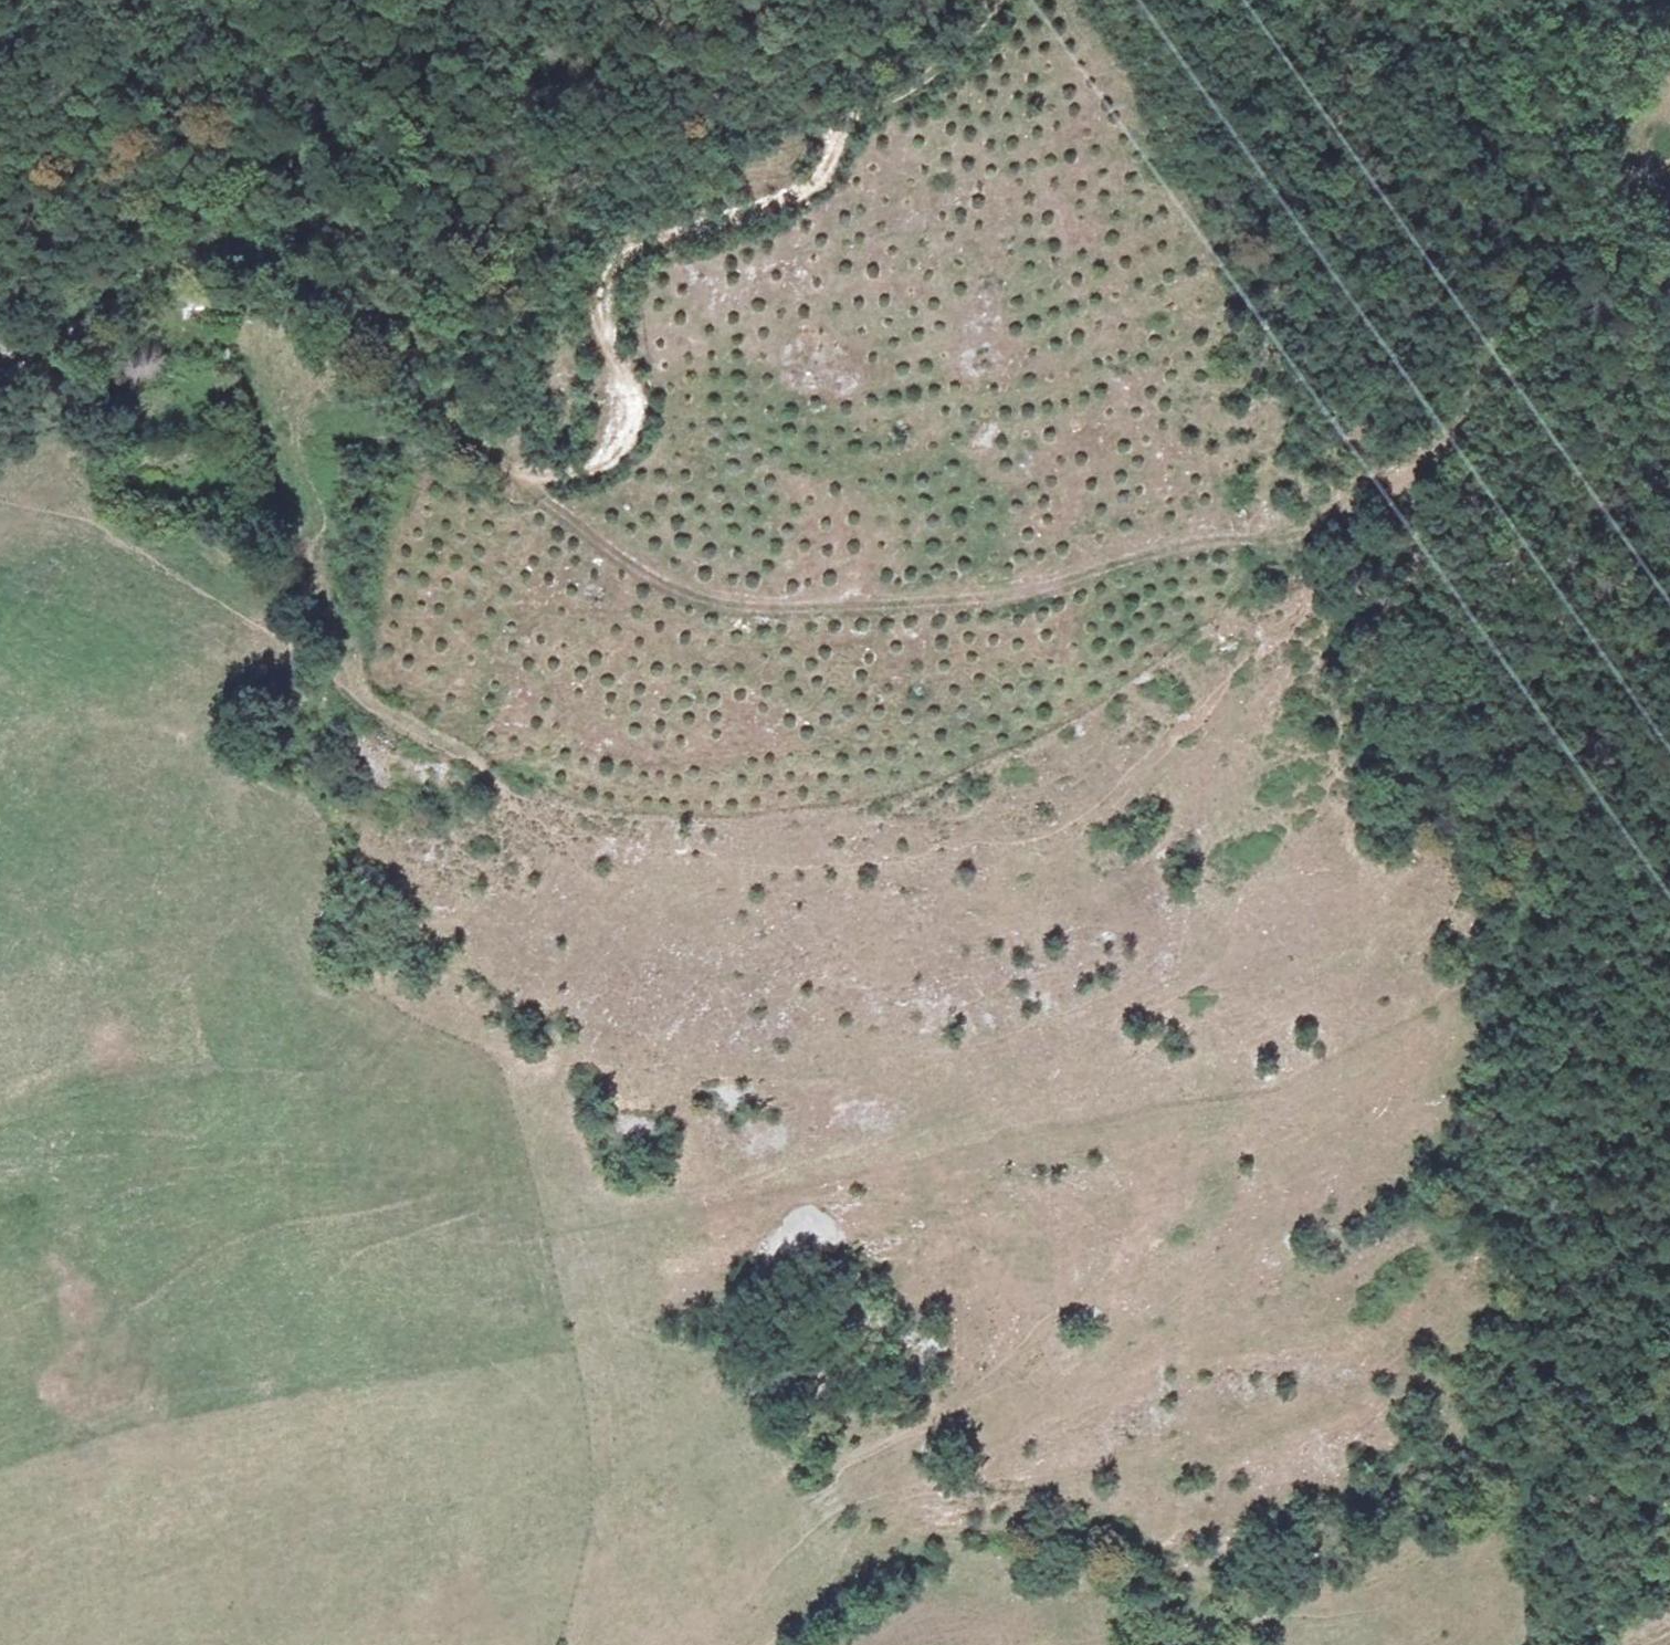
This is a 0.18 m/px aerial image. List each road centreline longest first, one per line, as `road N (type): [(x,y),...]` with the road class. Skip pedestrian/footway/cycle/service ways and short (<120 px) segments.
road 1 (track): [(524,474),(593,537),(663,584),(734,608),(875,608),(1019,593),(1187,547),(1310,525),(1441,435),(1496,308),(1546,232),(1613,190),(1669,174)]
road 2 (track): [(0,352),(136,251),(243,231),(417,372),(524,474),(598,462),(633,430),(643,395),(593,284),(611,235),(754,185),(826,138),(848,103)]
road 3 (track): [(848,103),(942,62),(967,0)]

